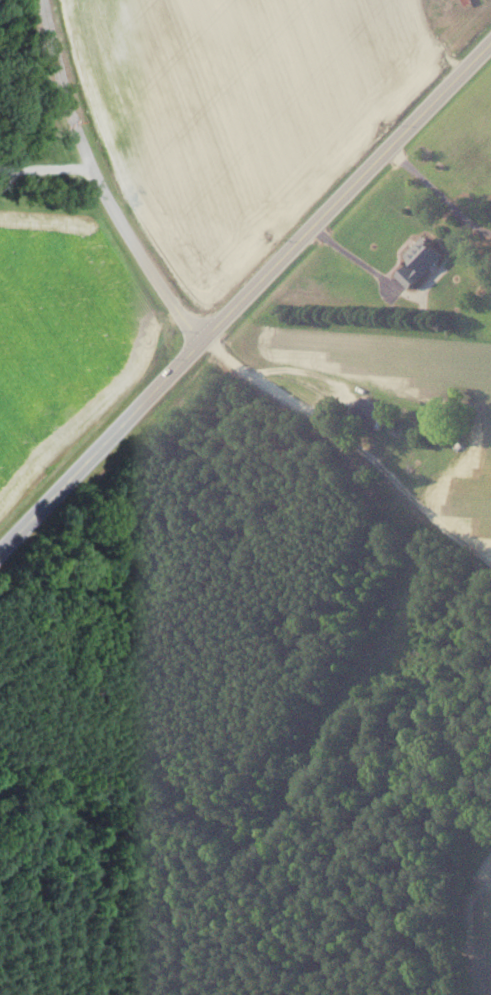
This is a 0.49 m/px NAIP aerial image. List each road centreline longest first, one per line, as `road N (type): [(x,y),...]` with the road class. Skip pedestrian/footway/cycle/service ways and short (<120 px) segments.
road 1 (secondary): [(0,551),(490,44)]
road 2 (residential): [(203,340),(125,233),(90,168),(41,0)]
road 3 (track): [(311,413),(377,461),(490,565)]
road 4 (track): [(421,505),(391,666)]

